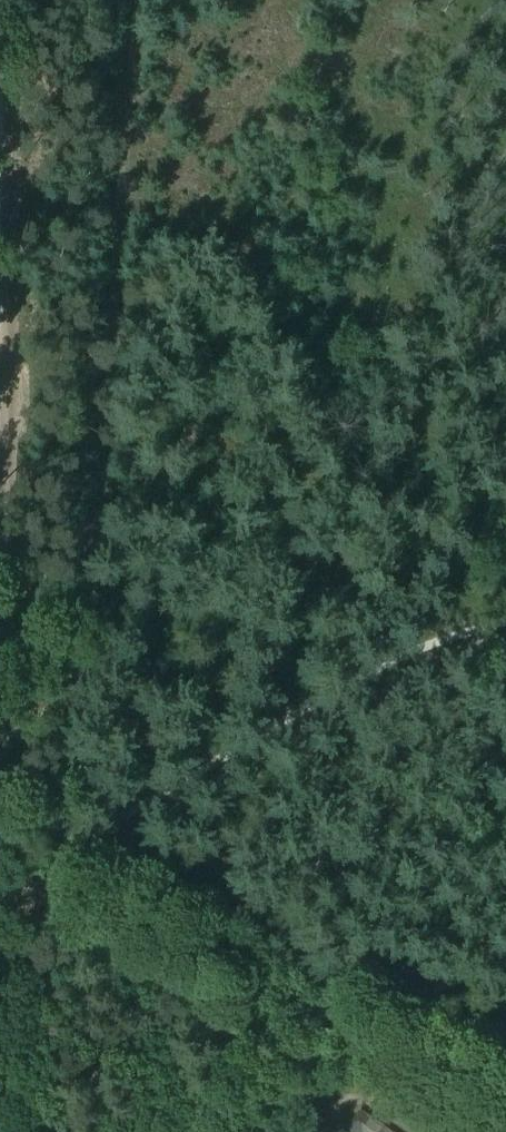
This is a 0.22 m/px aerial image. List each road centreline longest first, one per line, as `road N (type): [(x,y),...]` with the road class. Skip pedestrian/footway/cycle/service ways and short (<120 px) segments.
road 1 (track): [(139,0),(67,851)]
road 2 (track): [(0,781),(13,0)]
road 3 (track): [(505,1106),(73,896),(58,879)]
road 4 (track): [(112,847),(368,688),(505,642)]

